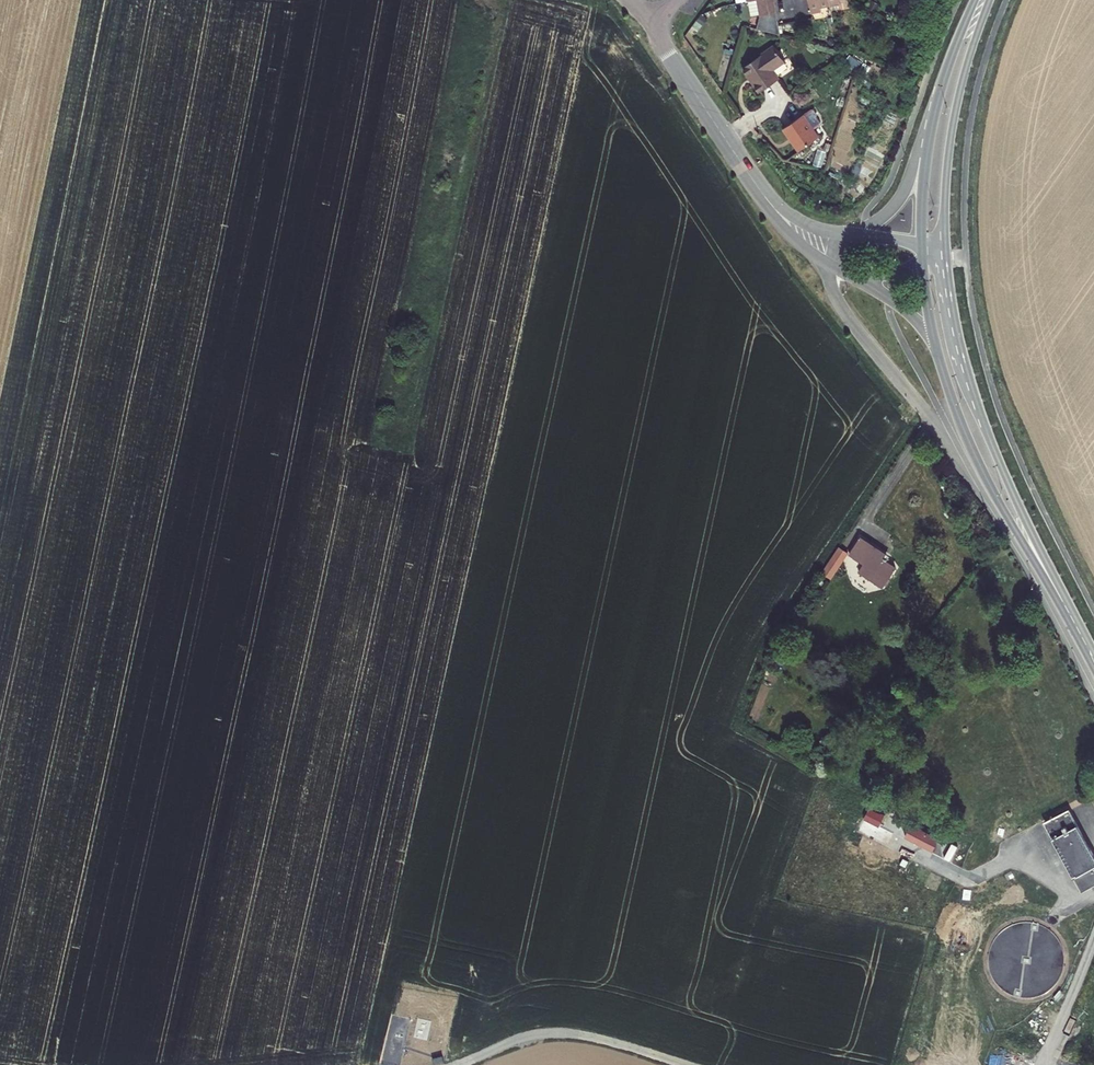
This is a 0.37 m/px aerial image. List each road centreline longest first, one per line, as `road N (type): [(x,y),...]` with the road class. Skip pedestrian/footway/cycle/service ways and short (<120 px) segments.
road 1 (secondary): [(1057,591),(974,392),(945,250)]
road 2 (secondary): [(935,337),(982,470),(1057,591)]
road 3 (secondary): [(945,250),(953,120),(990,0)]
road 4 (track): [(667,1064),(557,1035),(536,1035),(460,1064)]
road 5 (tertiary): [(764,196),(650,25)]
road 6 (residential): [(828,262),(846,313),(932,419)]
road 7 (secondary): [(932,124),(899,200),(848,234)]
road 8 (secondary): [(974,0),(932,124)]
road 9 (secondary): [(932,124),(923,244)]

